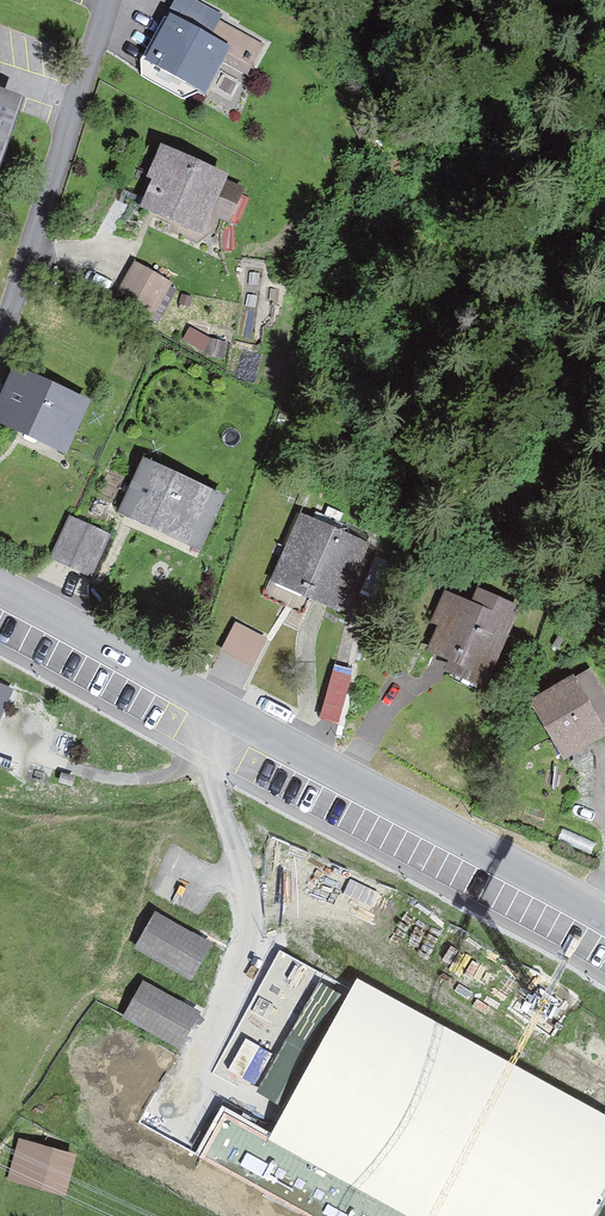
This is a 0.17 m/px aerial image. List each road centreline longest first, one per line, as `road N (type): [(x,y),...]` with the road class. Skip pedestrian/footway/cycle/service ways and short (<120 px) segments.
road 1 (tertiary): [(0,590),(604,915)]

